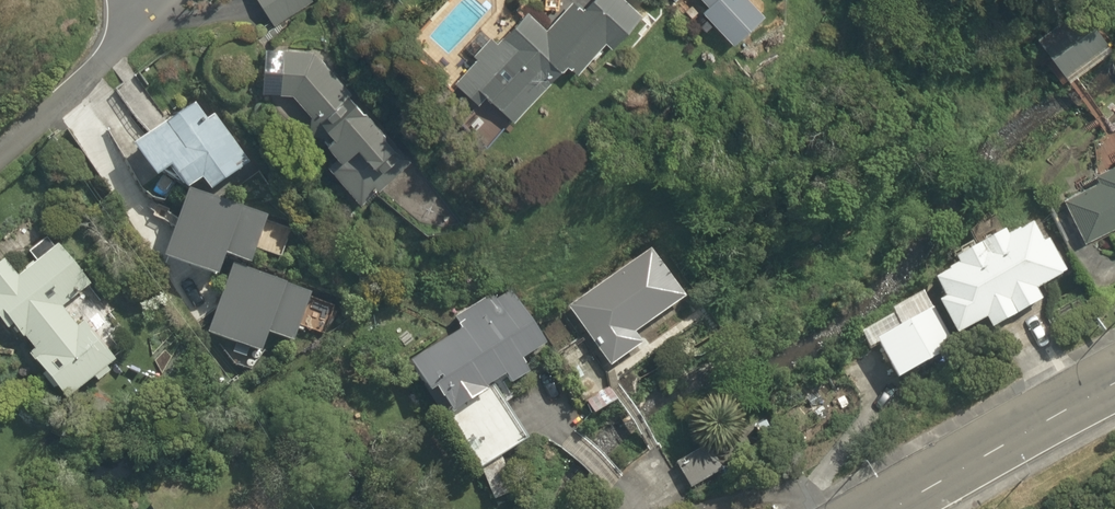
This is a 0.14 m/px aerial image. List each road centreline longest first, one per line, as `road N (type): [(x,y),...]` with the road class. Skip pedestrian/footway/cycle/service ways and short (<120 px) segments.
road 1 (secondary): [(898,508),(1114,386)]
road 2 (residential): [(0,155),(169,0)]

